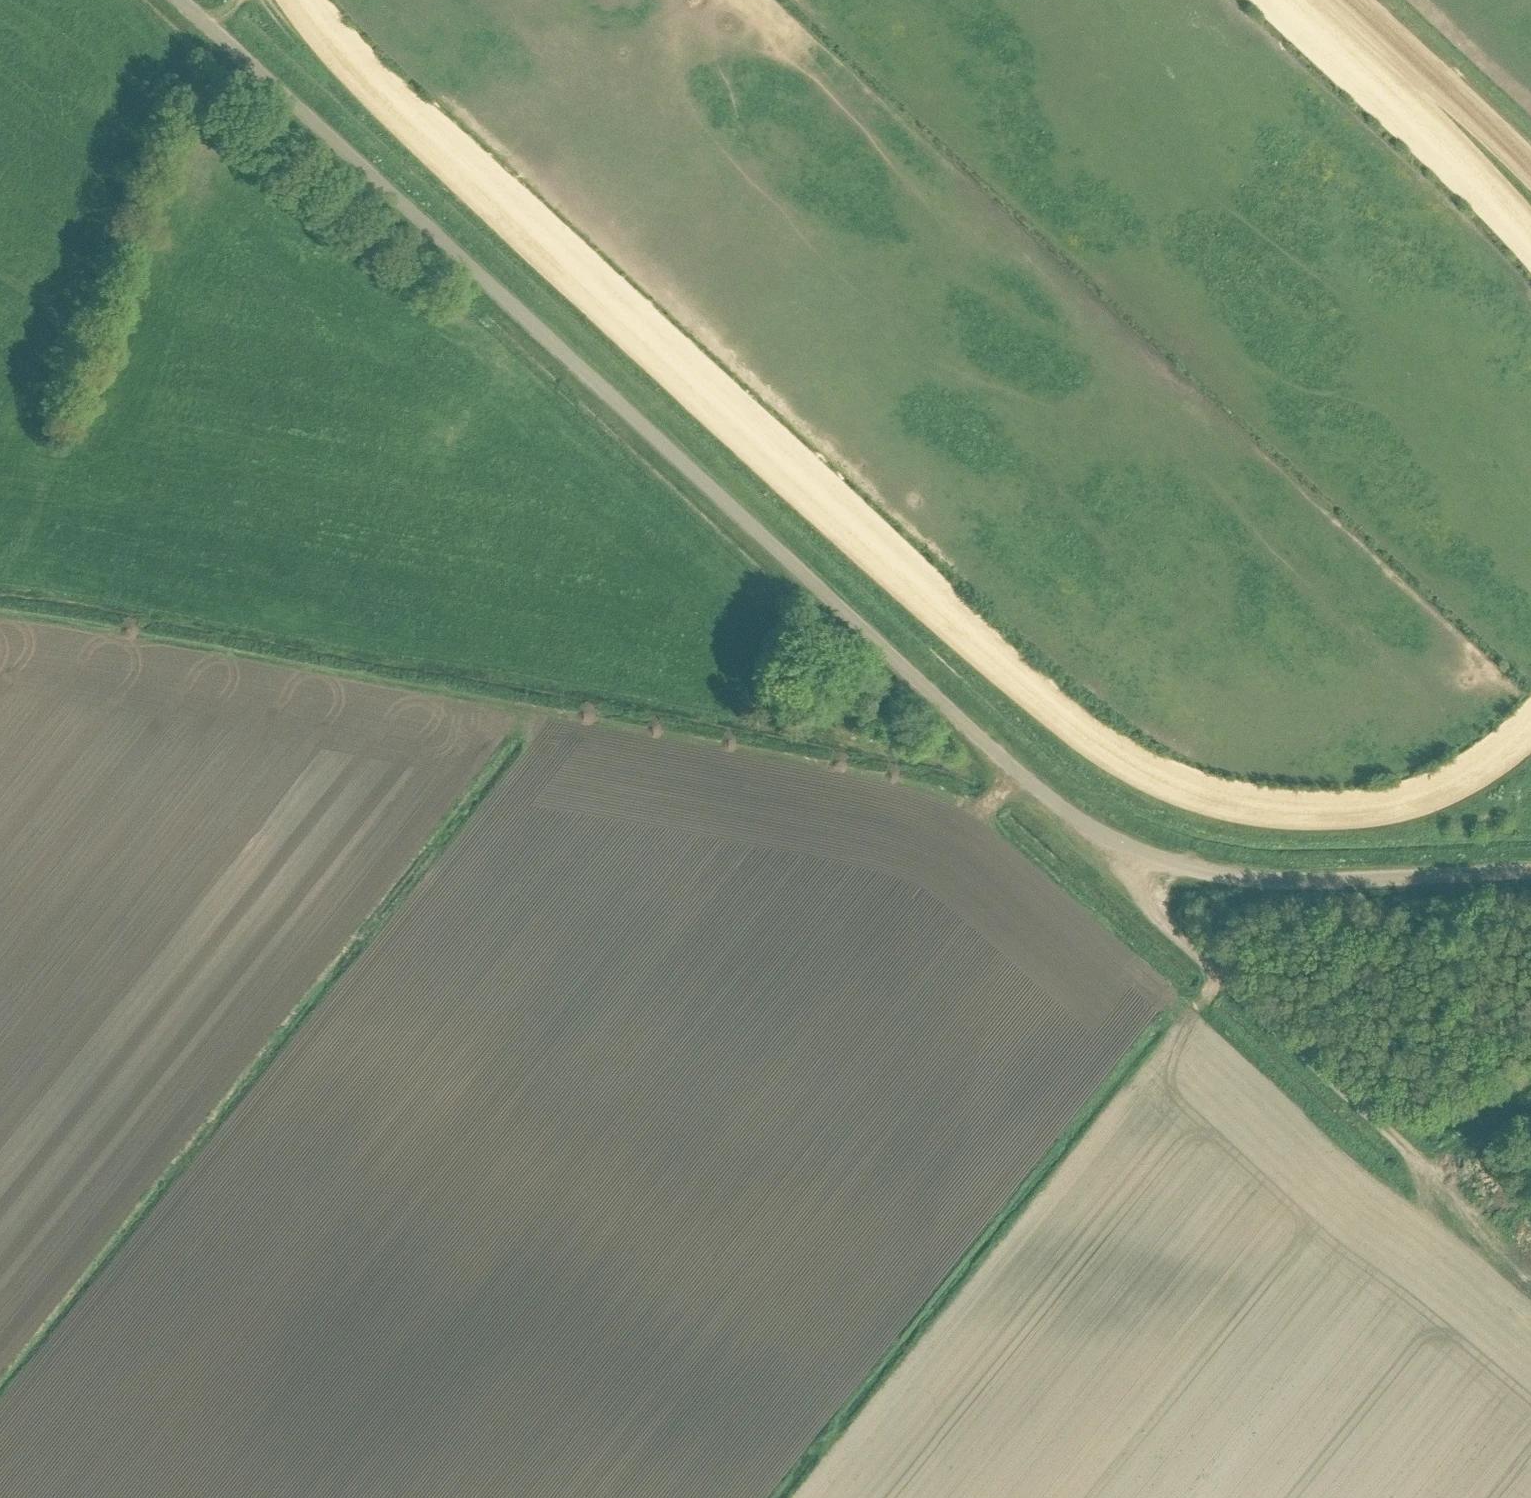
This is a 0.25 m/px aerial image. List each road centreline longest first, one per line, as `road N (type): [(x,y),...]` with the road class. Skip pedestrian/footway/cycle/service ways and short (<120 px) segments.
road 1 (unclassified): [(1530,871),(1245,877),(1178,863),(1090,829),(184,0)]

